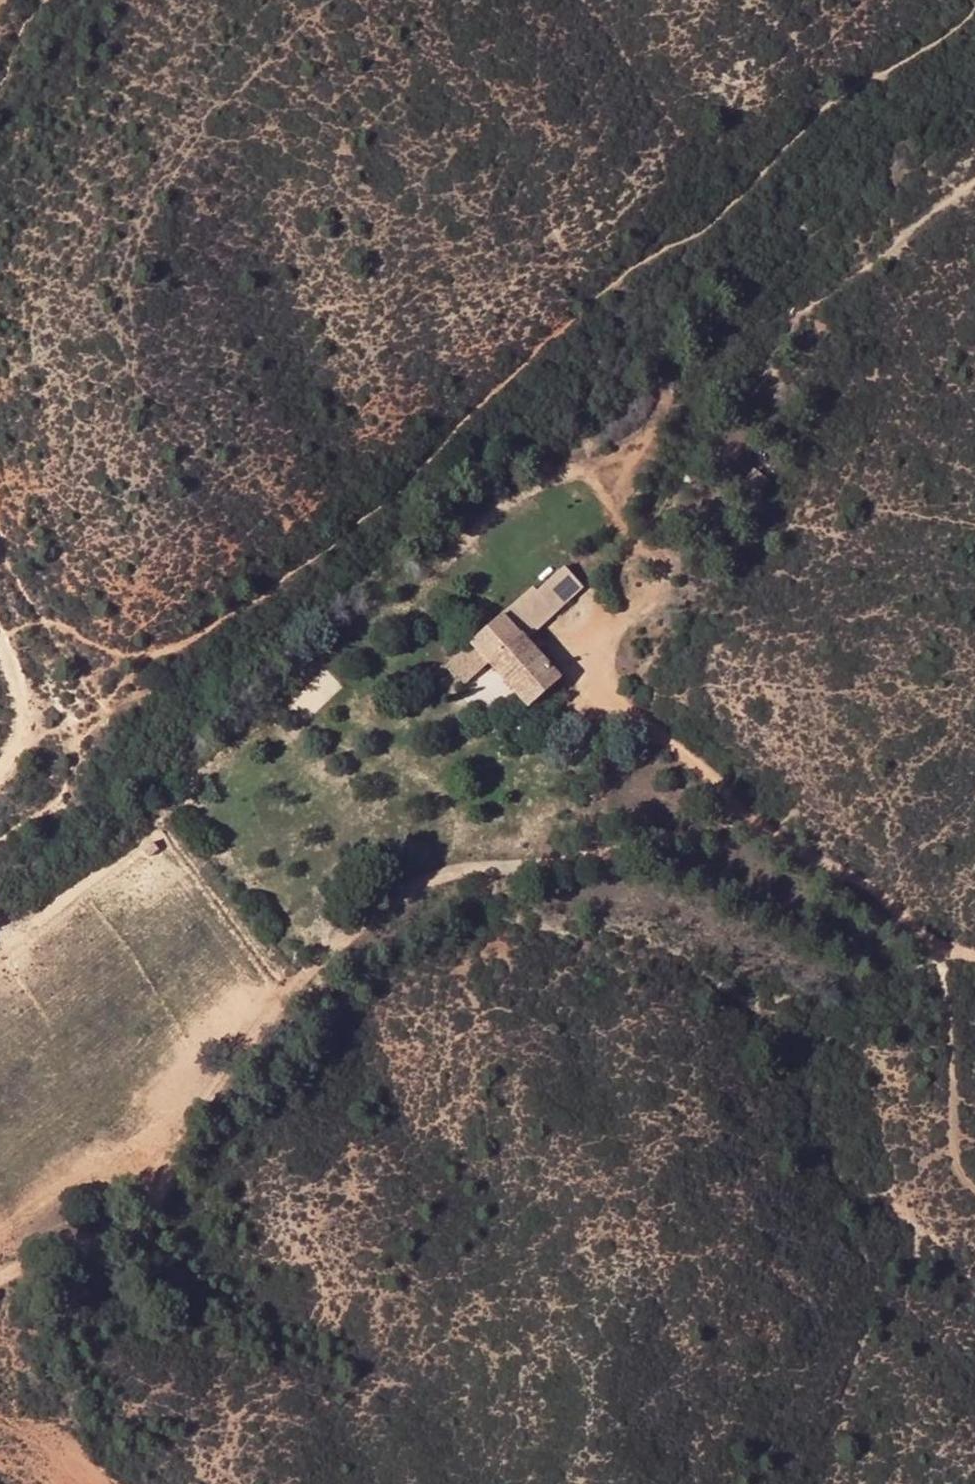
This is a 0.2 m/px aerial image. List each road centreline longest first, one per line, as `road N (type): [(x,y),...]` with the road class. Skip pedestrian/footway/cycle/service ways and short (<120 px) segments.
road 1 (track): [(0,766),(25,737),(0,631)]

